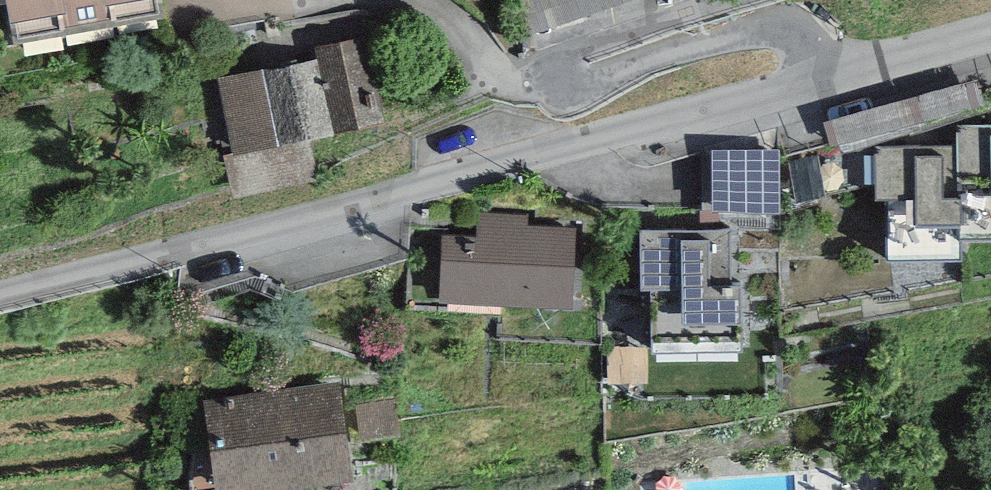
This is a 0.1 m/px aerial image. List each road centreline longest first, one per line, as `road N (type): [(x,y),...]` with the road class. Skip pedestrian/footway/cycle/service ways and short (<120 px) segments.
road 1 (residential): [(990,25),(0,285)]

